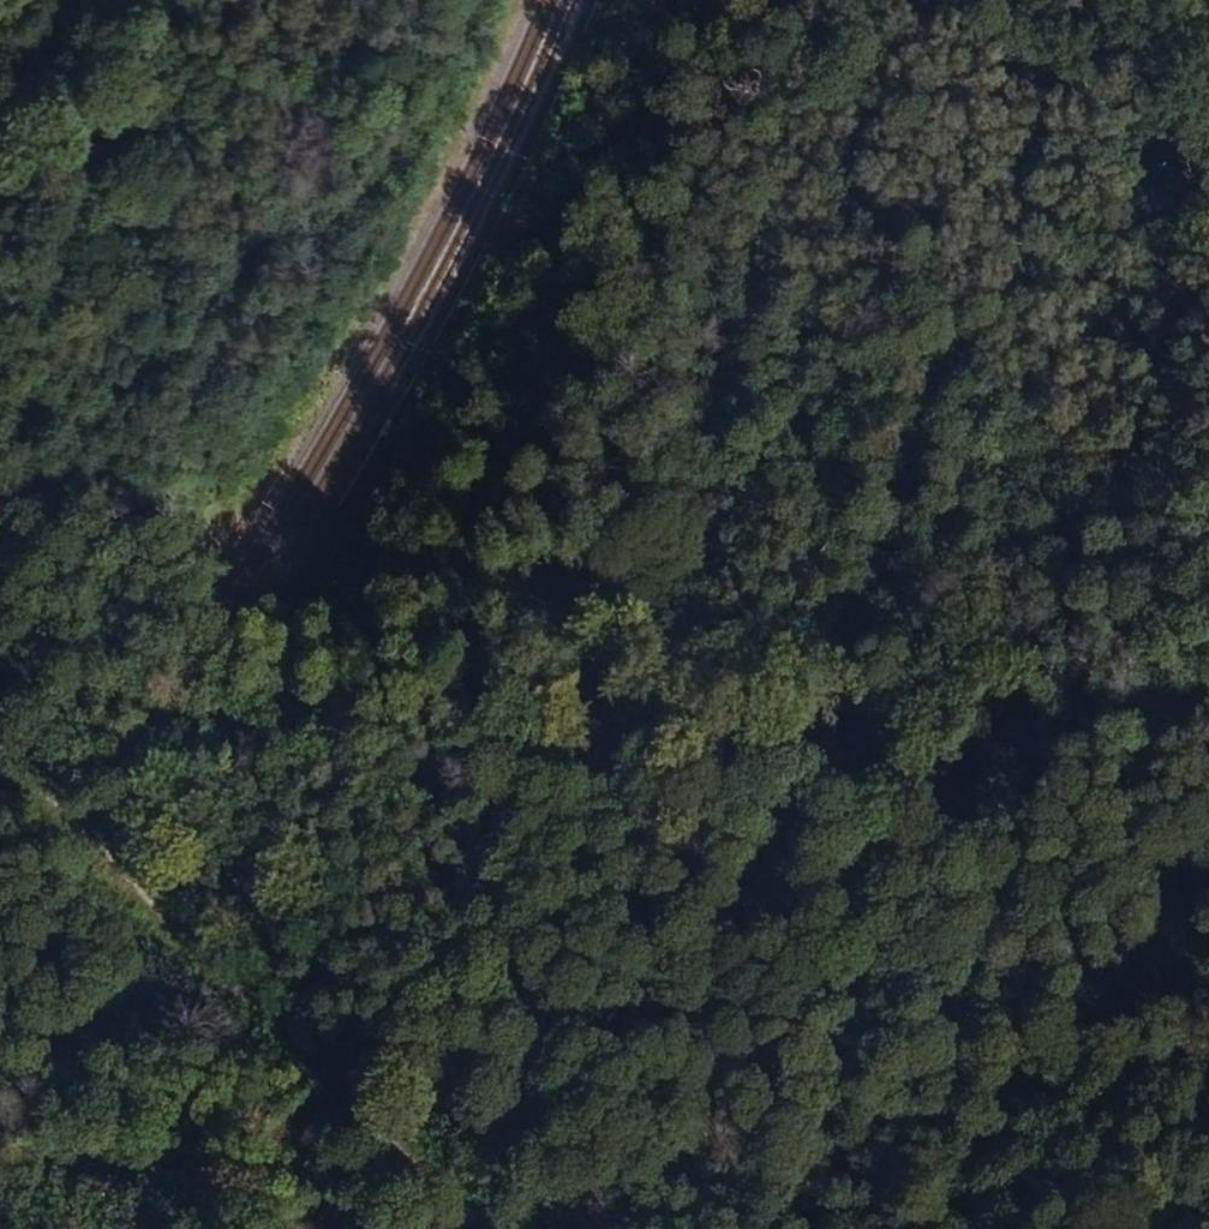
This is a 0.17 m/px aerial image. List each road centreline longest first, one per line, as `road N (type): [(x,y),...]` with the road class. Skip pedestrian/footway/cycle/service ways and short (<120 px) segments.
road 1 (track): [(1208,725),(430,711),(242,752),(75,662),(0,709)]

